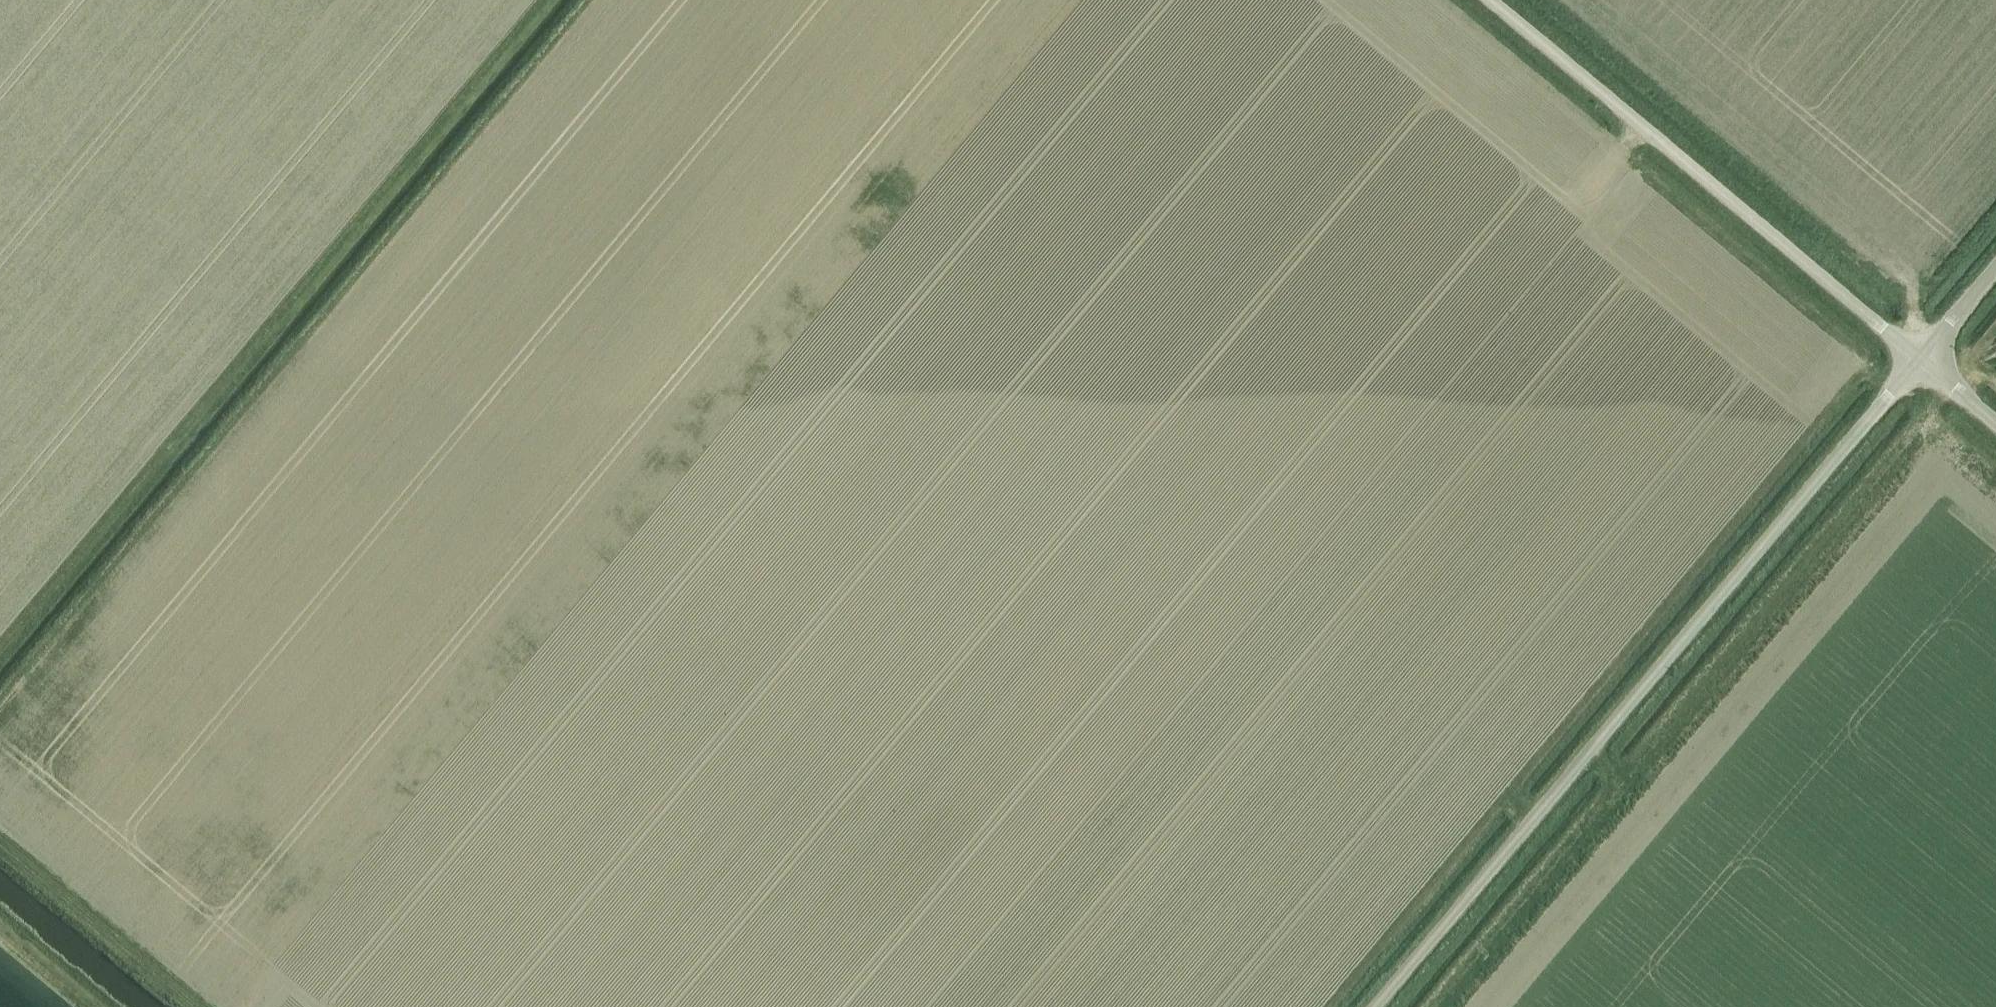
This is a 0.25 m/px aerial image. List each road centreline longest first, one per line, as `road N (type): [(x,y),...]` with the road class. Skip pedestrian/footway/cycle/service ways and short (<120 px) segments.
road 1 (unclassified): [(1374,1006),(1924,356)]
road 2 (unclassified): [(1924,356),(1490,0)]

